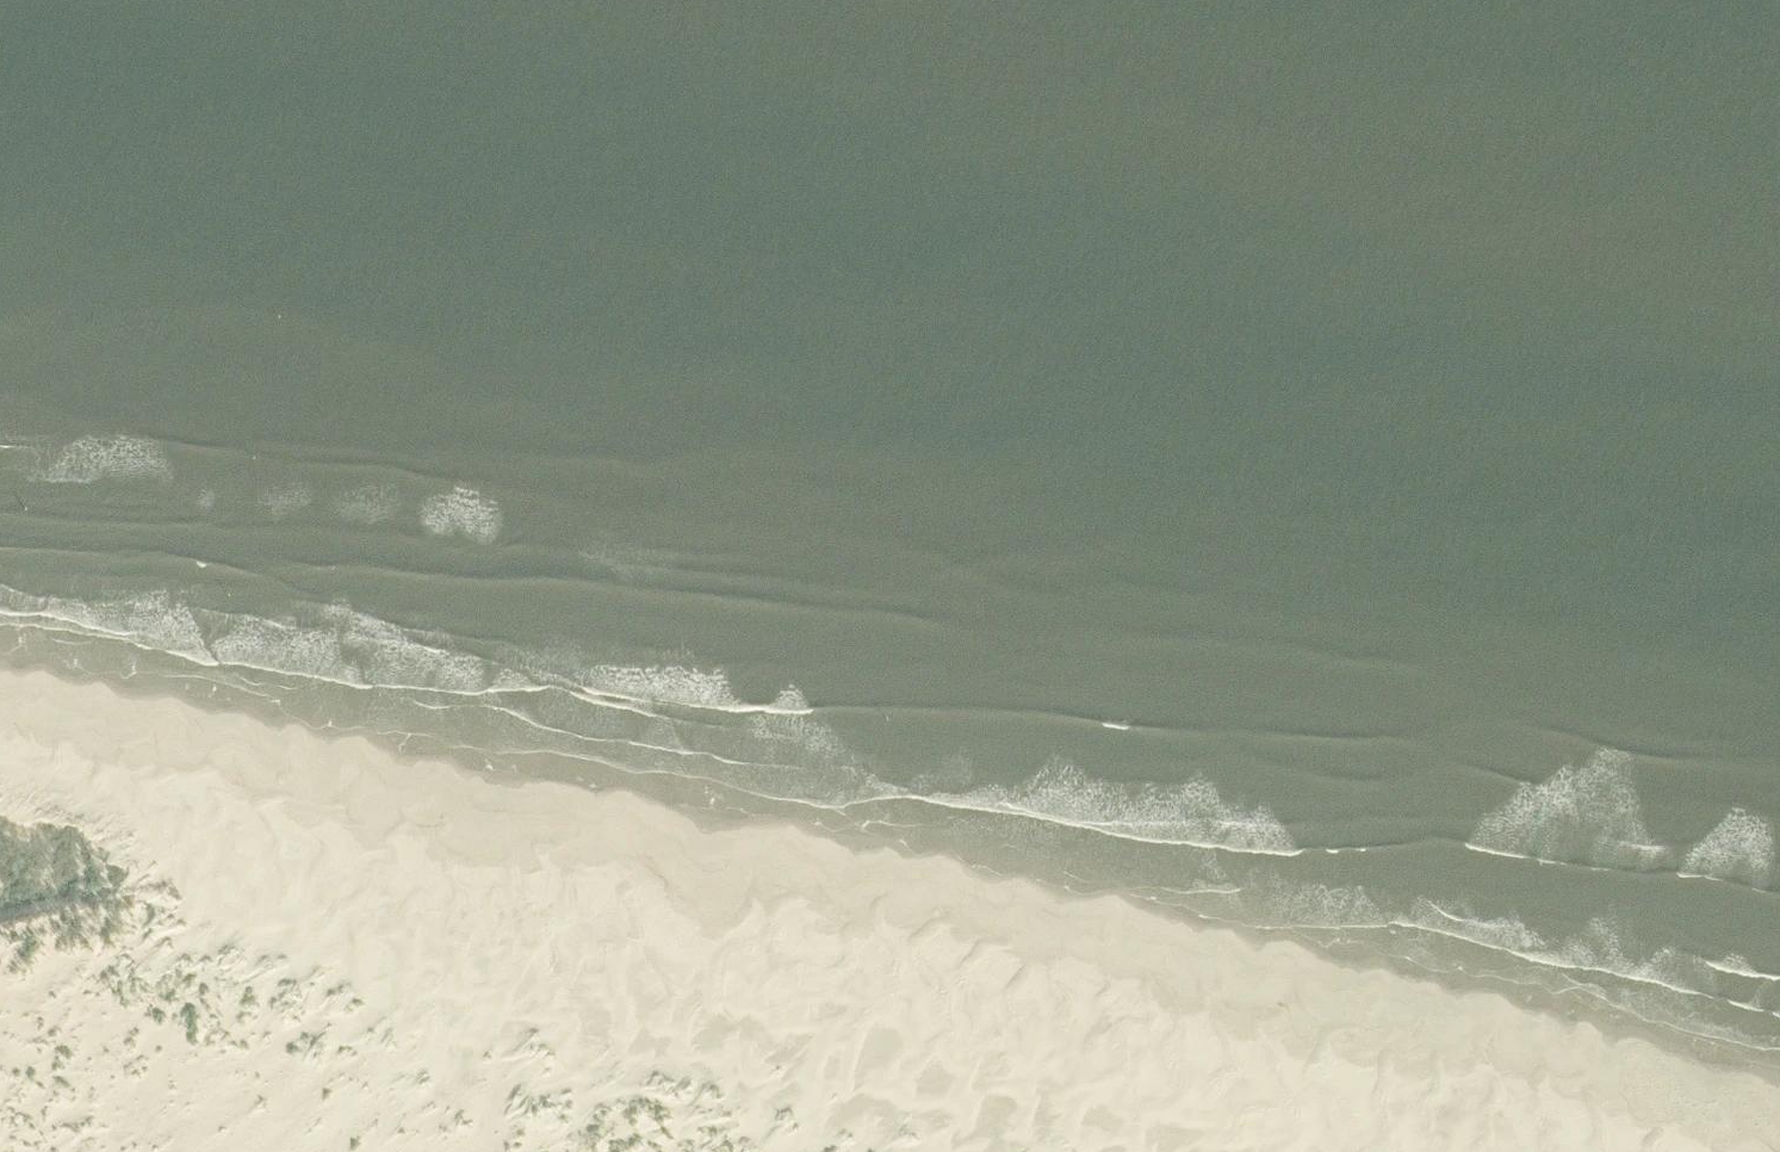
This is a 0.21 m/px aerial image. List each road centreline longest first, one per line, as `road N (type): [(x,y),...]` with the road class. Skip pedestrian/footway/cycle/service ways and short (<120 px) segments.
road 1 (track): [(0,590),(227,712),(0,759)]

